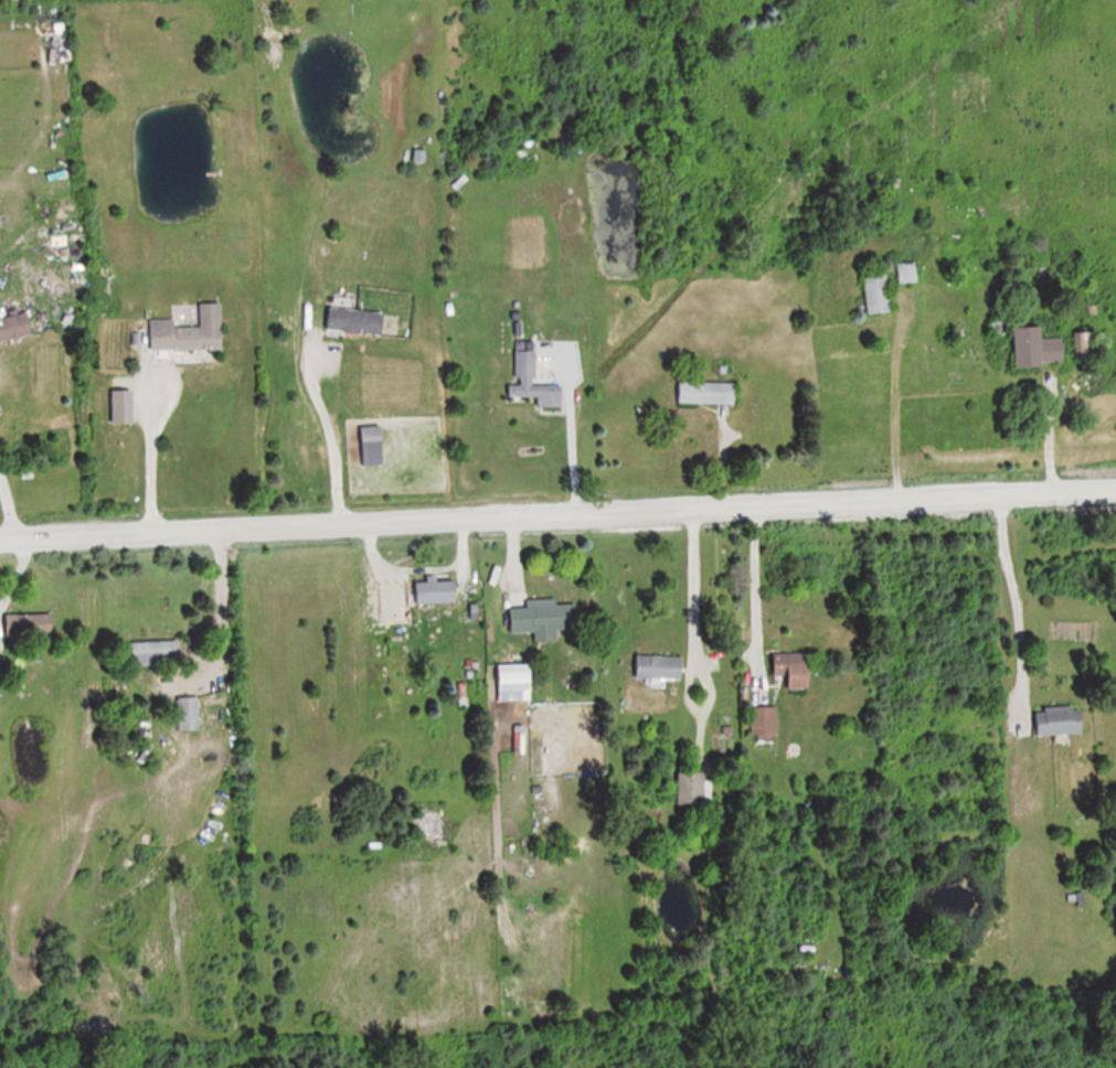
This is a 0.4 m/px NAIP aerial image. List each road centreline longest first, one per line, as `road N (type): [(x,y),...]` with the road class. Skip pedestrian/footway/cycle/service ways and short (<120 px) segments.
road 1 (residential): [(0,545),(1115,497)]

